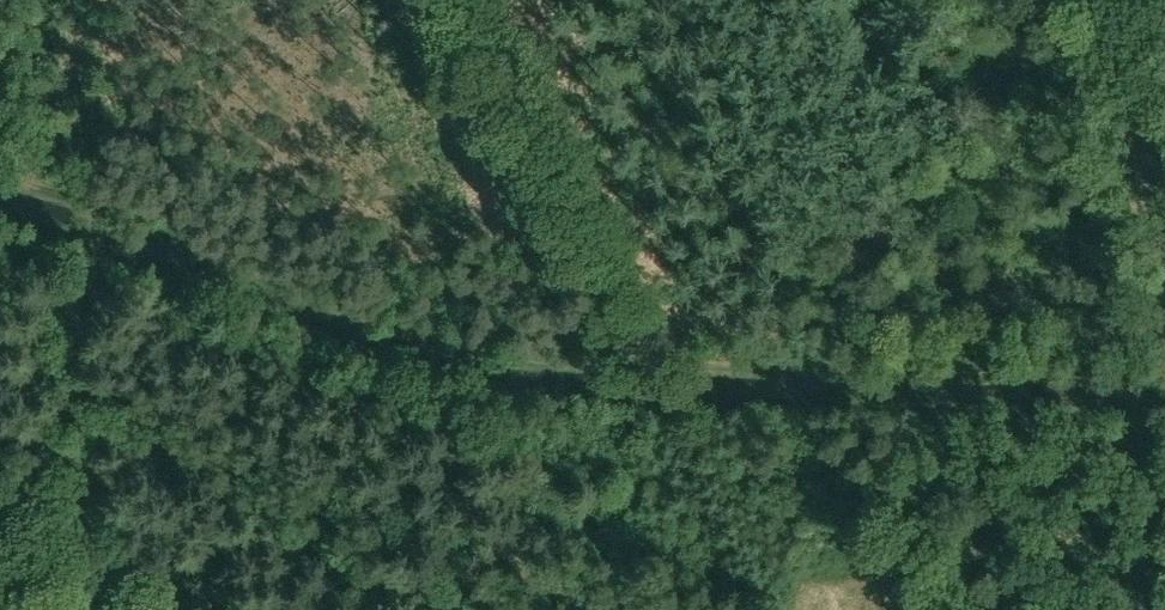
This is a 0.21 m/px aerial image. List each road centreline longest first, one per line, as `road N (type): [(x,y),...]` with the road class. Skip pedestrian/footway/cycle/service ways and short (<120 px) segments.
road 1 (unclassified): [(1164,252),(1112,0)]

